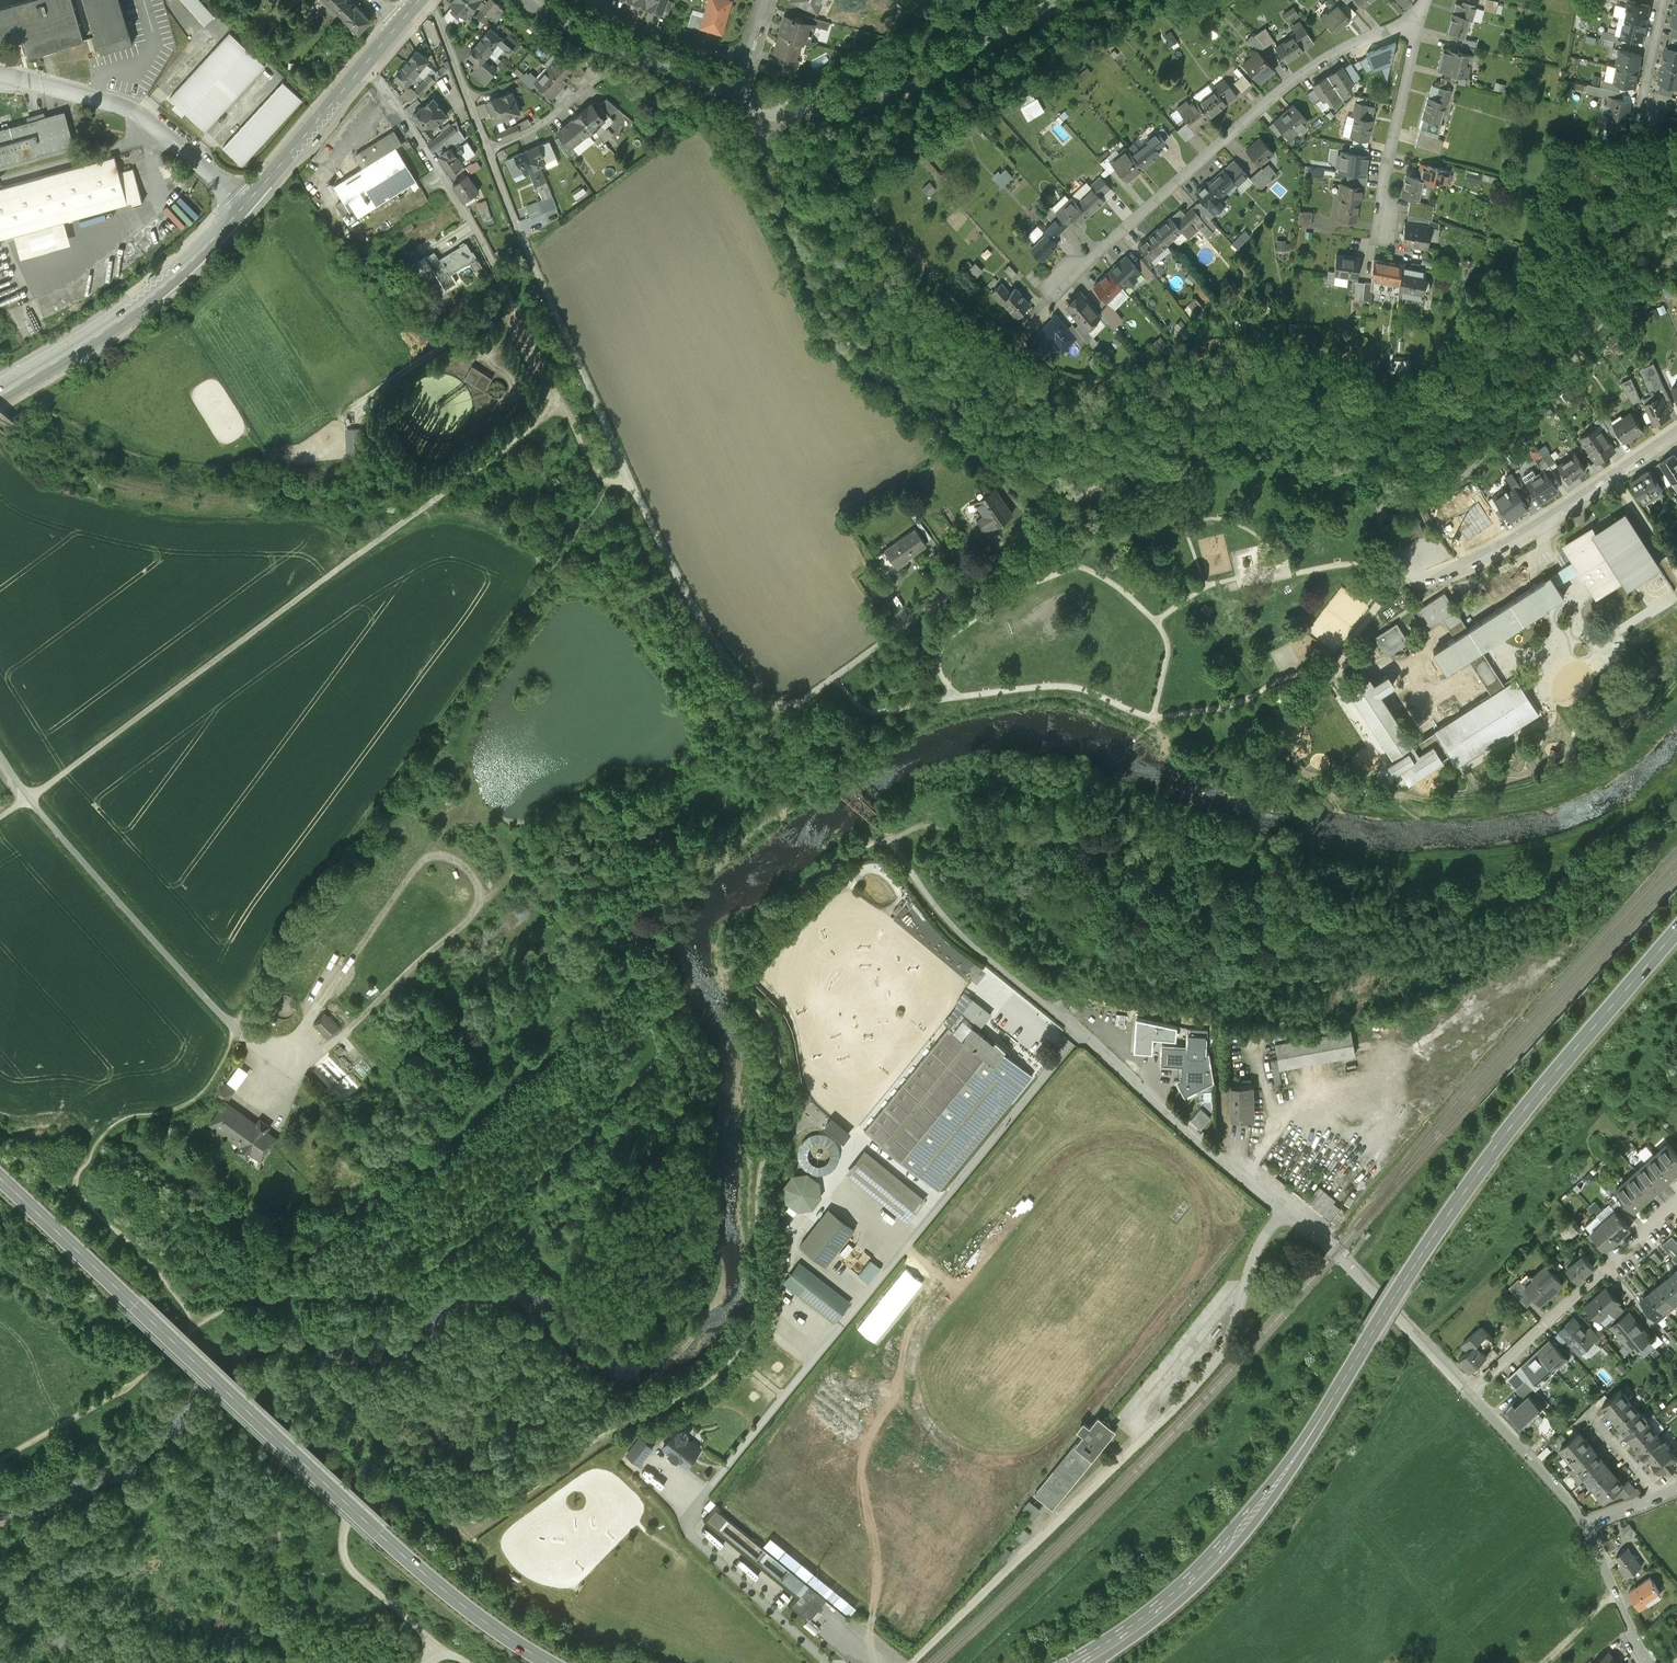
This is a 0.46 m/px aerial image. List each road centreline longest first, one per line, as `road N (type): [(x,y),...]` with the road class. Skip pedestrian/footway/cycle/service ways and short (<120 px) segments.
road 1 (track): [(448,1656),(350,1567),(343,1540),(350,1520),(371,1491),(401,1488),(464,1515),(496,1513),(596,1438),(714,1379),(740,1351),(761,1299),(761,1183),(780,1064),(769,1023),(730,983),(733,970),(834,869),(886,842)]
road 2 (residential): [(486,149),(683,591),(753,689),(776,704),(803,701),(1068,514)]
road 3 (primary): [(1676,931),(1444,1214),(1259,1502),(1161,1602),(1069,1662)]
road 4 (primary): [(569,1662),(521,1638),(384,1528),(0,1171)]
road 5 (track): [(0,817),(565,405)]
road 6 (track): [(612,486),(235,1028)]
road 7 (track): [(260,1049),(296,1037),(423,863),(454,858),(467,869),(478,885),(471,918),(263,1105)]
road 8 (unclassified): [(1283,1213),(1255,1256),(1224,1354),(912,1662)]
road 9 (tertiary): [(0,396),(136,308),(209,245),(400,24)]
road 10 (unclassified): [(886,842),(946,918),(1283,1213)]
road 11 (track): [(435,856),(473,789),(466,740),(490,691),(548,612),(572,599),(611,614),(629,633),(683,719),(684,737)]
road 12 (residential): [(1061,285),(1311,61),(1417,17)]
road 13 (residential): [(736,100),(777,109),(850,105),(935,78),(1075,0)]
road 14 (residential): [(1427,563),(1495,548),(1676,431)]
road 15 (residential): [(1676,1202),(1470,1393)]
road 16 (residential): [(524,0),(563,31),(736,100)]
road 17 (residential): [(1375,225),(1417,17)]
road 18 (track): [(350,1520),(266,1436),(293,1358)]
road 19 (track): [(77,1189),(141,1248),(197,1325)]
road 20 (residential): [(1470,1393),(1585,1524)]
road 21 (residential): [(747,60),(585,0)]
road 22 (track): [(539,361),(595,470),(612,486),(625,471)]
road 23 (residential): [(427,0),(486,149)]
road 24 (unclassified): [(1283,1213),(1399,1317)]
road 25 (residential): [(1585,1524),(1650,1662)]
road 26 (residential): [(596,84),(537,128),(486,149)]

